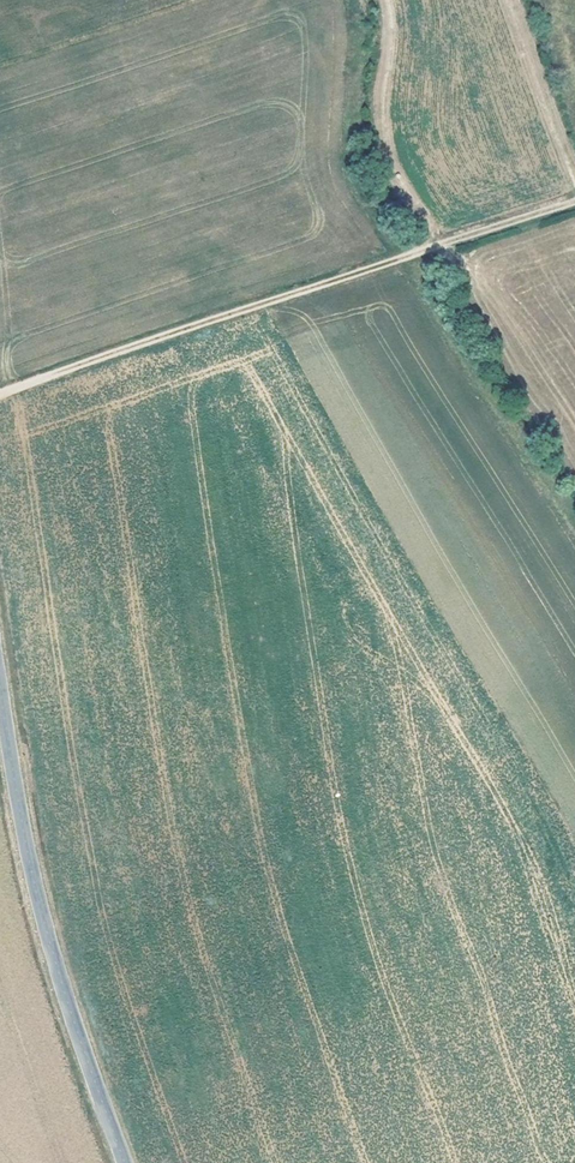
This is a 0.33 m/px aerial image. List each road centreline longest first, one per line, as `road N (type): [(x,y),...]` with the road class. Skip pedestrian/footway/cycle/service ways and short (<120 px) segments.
road 1 (track): [(0,392),(574,199)]
road 2 (tertiary): [(0,705),(37,908),(120,1162)]

